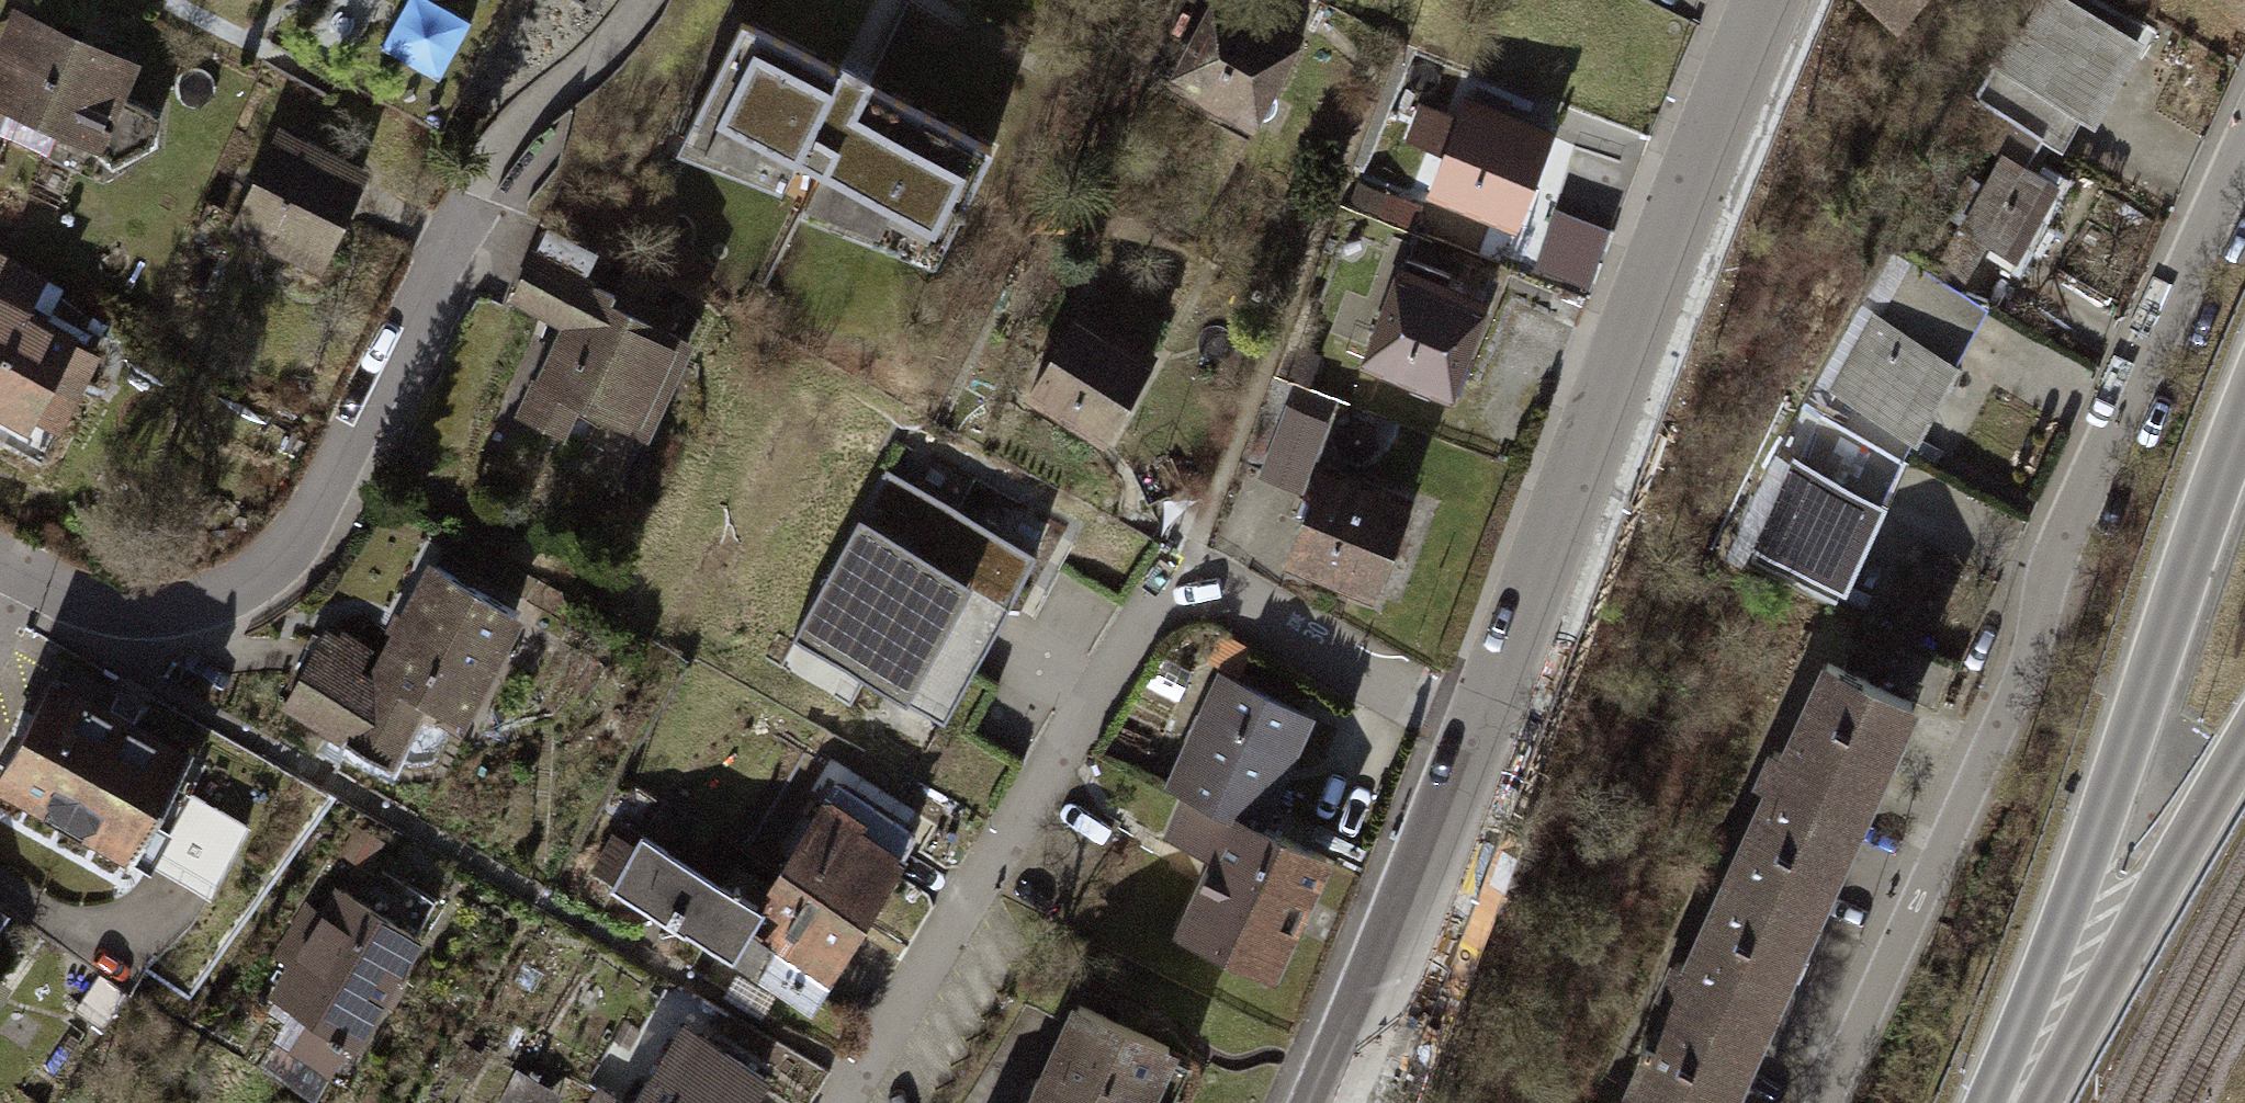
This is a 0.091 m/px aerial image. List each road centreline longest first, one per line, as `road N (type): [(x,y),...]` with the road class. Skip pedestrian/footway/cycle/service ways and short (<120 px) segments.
road 1 (residential): [(1823,1102),(2005,711),(2050,554),(2244,138)]
road 2 (tertiary): [(1484,733),(1774,0)]
road 3 (trunk): [(2244,411),(1992,1102)]
road 4 (residential): [(28,573),(212,621),(297,568),(346,484),(474,196)]
road 5 (residential): [(836,1102),(1125,648),(1155,606),(1179,590)]
road 6 (trunk): [(1981,1102),(2171,699),(2244,574)]
road 7 (residential): [(1389,60),(1179,590)]
road 8 (trunk): [(2037,1102),(2244,741)]
road 9 (tertiary): [(1333,1102),(1484,733)]
road 10 (residential): [(1179,590),(1234,587),(1484,733)]

